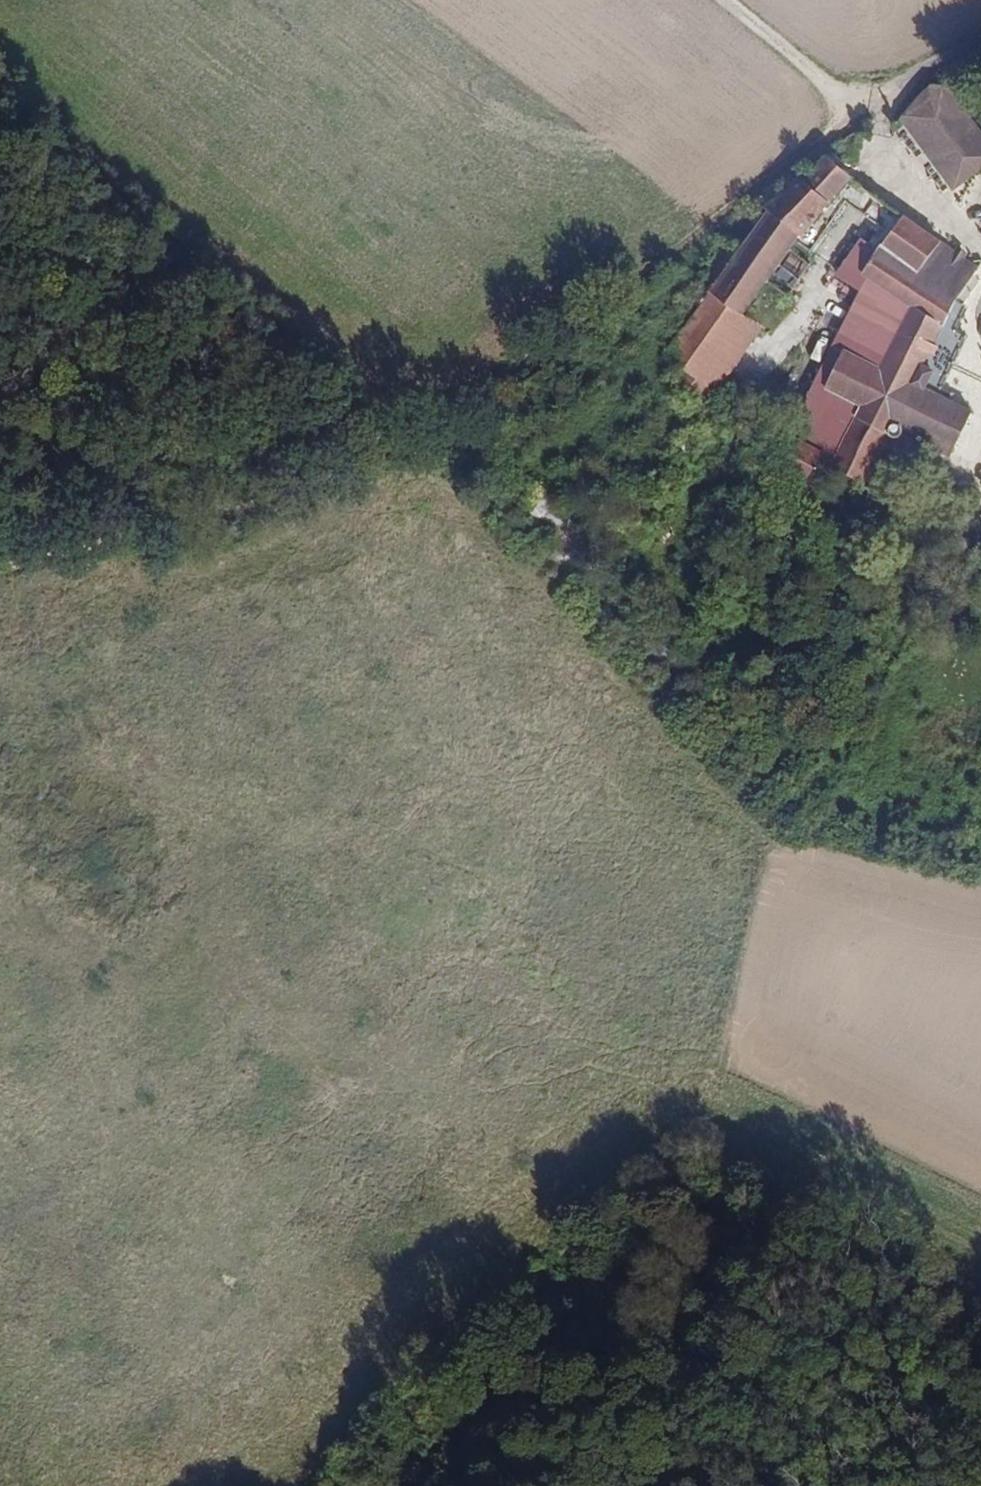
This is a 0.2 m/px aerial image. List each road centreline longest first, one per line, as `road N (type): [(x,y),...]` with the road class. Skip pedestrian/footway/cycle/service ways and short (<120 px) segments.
road 1 (track): [(861,104),(453,432)]
road 2 (track): [(861,104),(720,0)]
road 3 (residential): [(980,41),(861,104)]

